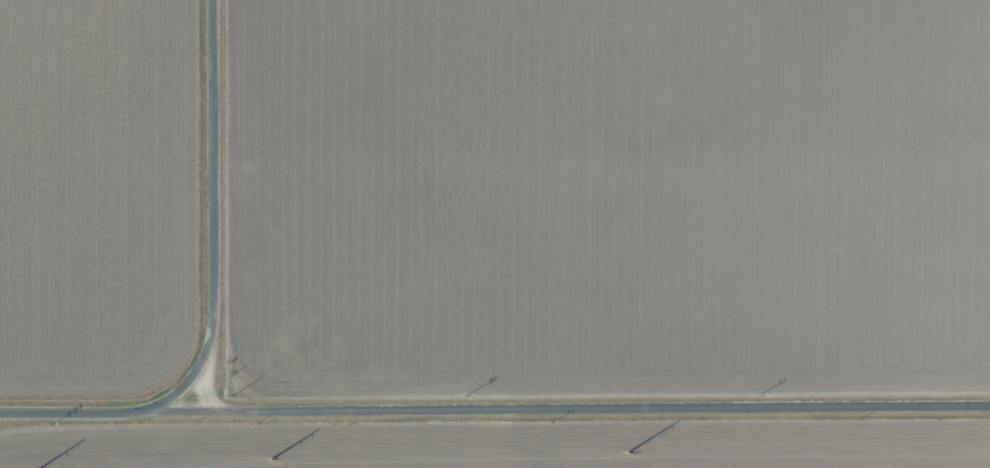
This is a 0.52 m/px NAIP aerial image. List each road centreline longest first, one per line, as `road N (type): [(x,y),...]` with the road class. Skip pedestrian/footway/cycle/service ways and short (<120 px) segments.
road 1 (residential): [(0,411),(989,407)]
road 2 (residential): [(229,413),(206,364),(217,325),(214,0)]
road 3 (residential): [(989,287),(968,0)]

